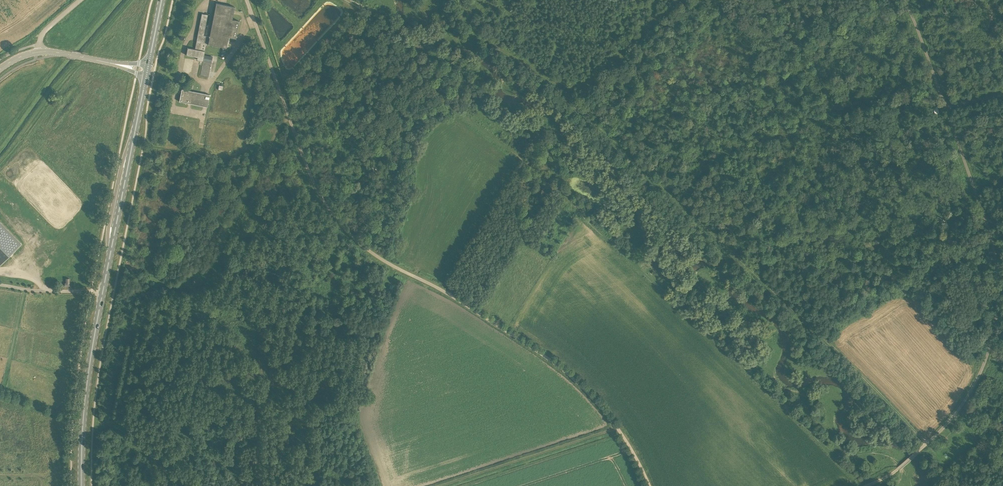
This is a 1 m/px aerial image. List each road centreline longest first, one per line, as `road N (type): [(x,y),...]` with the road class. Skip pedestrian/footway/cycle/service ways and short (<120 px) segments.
road 1 (unclassified): [(650,485),(606,412),(566,372),(390,265),(334,216),(307,165),(247,0)]
road 2 (track): [(928,441),(573,102),(479,32),(464,0)]
road 3 (unclassified): [(866,485),(919,452),(968,392),(985,355),(988,246),(944,105)]
road 4 (primary): [(79,485),(99,309),(147,71)]
road 5 (track): [(443,485),(618,428)]

